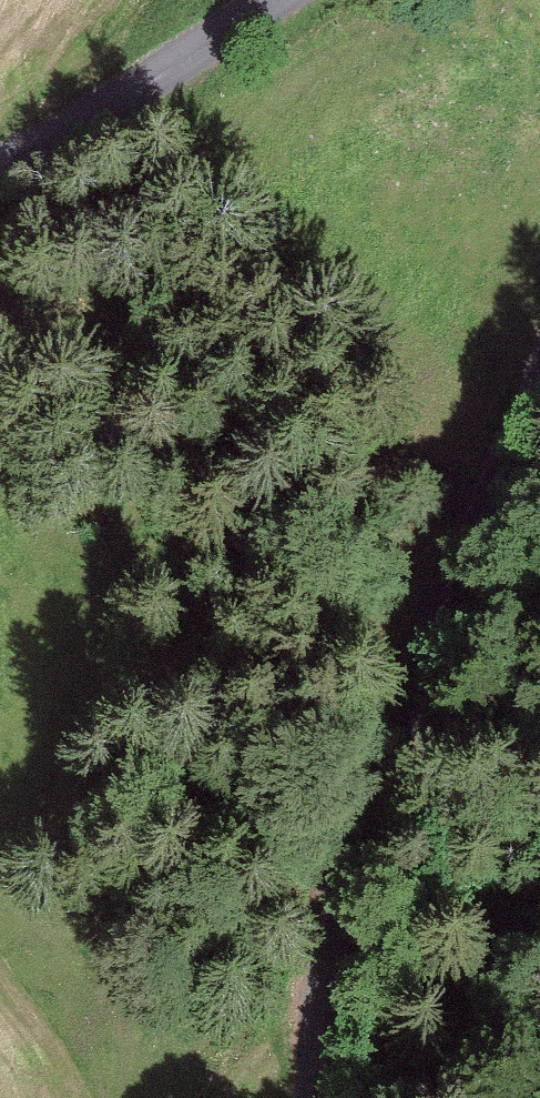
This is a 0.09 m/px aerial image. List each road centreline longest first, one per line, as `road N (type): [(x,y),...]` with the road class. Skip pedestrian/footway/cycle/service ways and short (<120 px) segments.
road 1 (unclassified): [(539,377),(470,524),(365,812),(316,1026),(308,1097)]
road 2 (unclassified): [(0,168),(78,130),(271,0)]

